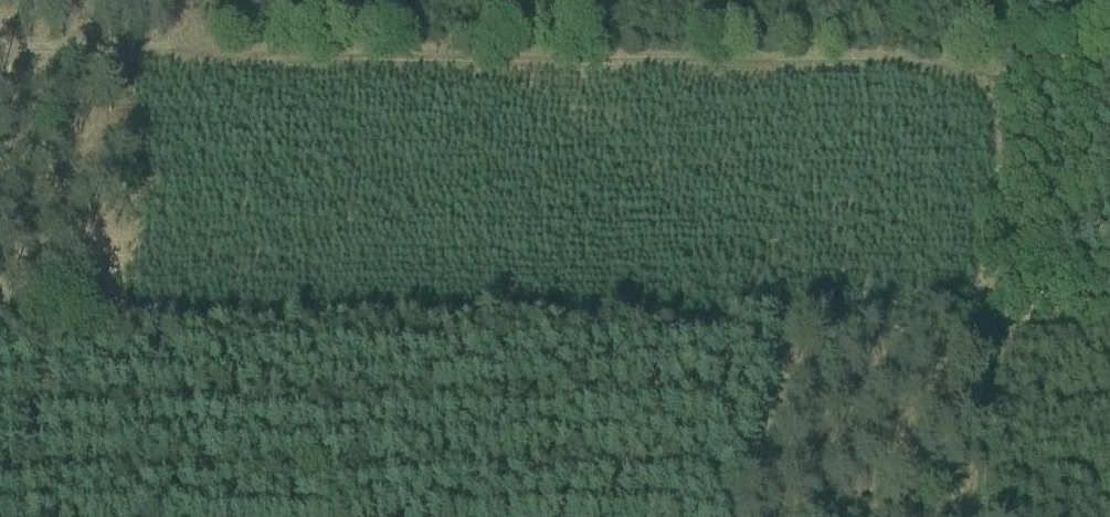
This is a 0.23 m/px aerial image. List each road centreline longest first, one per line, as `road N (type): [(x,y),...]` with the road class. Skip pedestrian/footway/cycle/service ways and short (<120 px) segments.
road 1 (track): [(0,318),(1109,323)]
road 2 (track): [(0,49),(994,63)]
road 3 (track): [(968,516),(996,0)]

